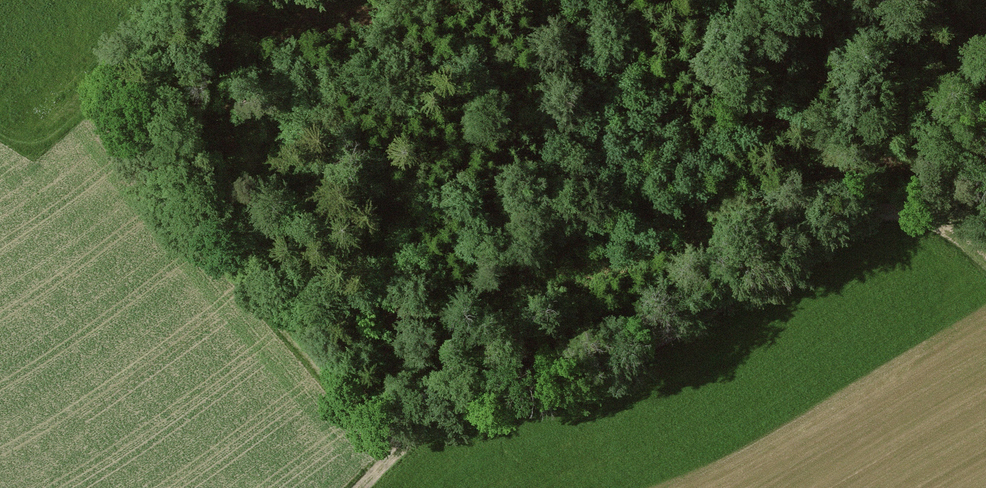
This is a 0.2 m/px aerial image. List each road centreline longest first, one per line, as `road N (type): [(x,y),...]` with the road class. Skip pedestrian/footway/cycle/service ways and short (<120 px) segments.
road 1 (track): [(985,213),(913,214),(876,200),(818,198),(687,237),(616,217),(540,152),(409,137),(313,108),(249,121),(138,73),(83,96)]
road 2 (track): [(356,487),(404,441),(463,408),(654,348),(878,214),(913,214),(985,268)]
road 3 (track): [(985,10),(876,200)]

